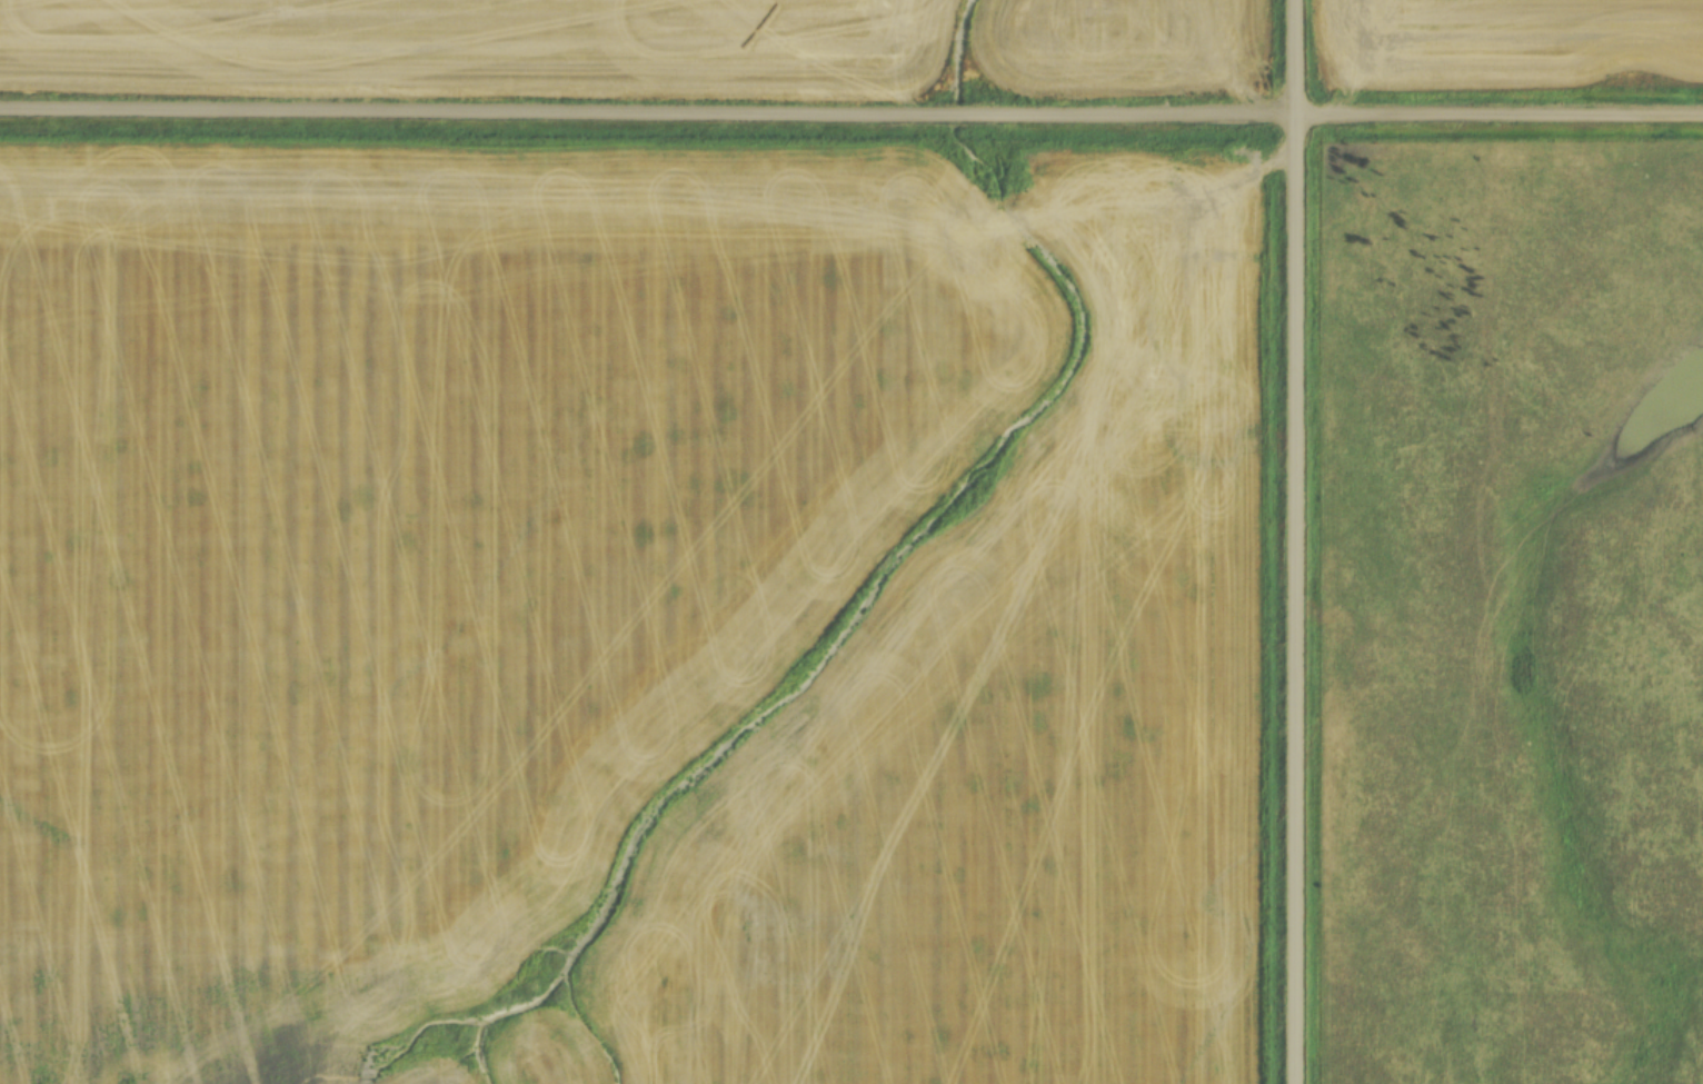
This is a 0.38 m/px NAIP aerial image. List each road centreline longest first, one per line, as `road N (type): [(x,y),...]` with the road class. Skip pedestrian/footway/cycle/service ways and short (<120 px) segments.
road 1 (residential): [(1702,119),(0,110)]
road 2 (residential): [(1290,1083),(1289,0)]

